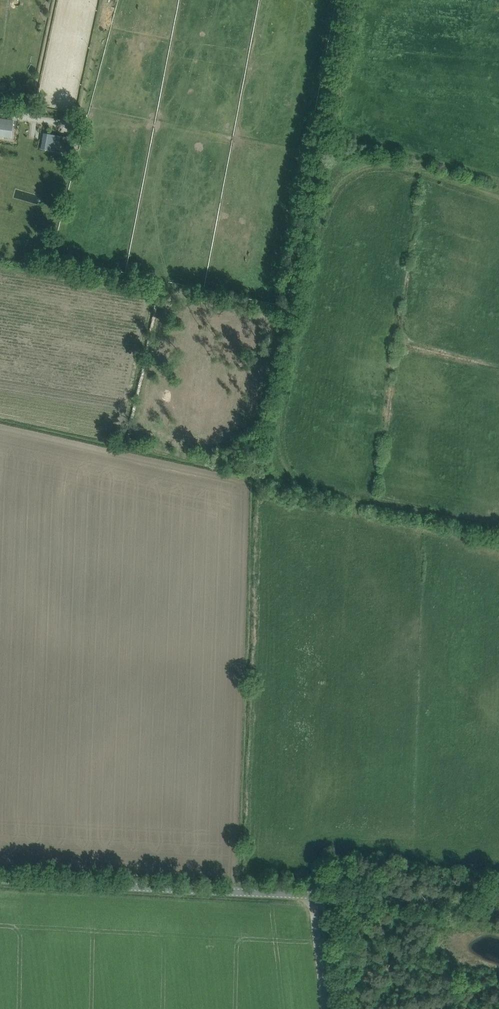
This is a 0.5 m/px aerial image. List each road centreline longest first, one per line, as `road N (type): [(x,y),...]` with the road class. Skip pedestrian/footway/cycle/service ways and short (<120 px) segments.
road 1 (unclassified): [(498,915),(440,900),(0,878)]

